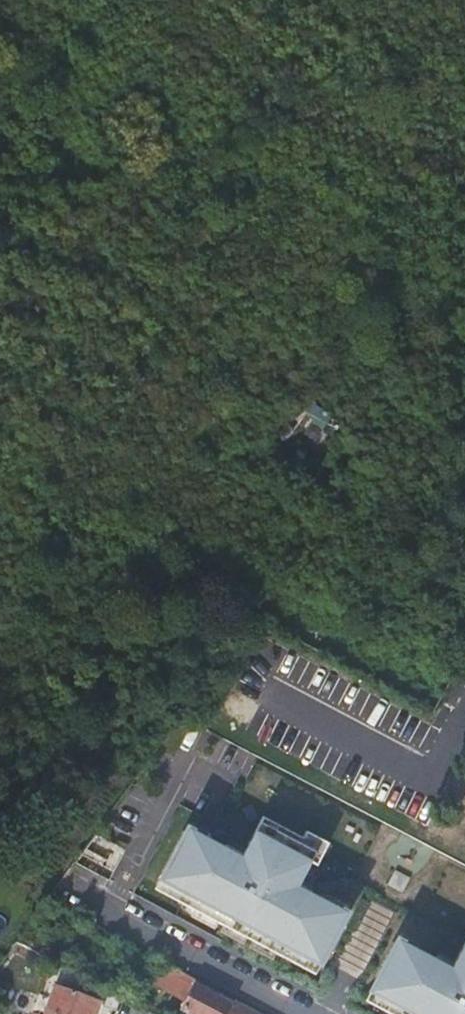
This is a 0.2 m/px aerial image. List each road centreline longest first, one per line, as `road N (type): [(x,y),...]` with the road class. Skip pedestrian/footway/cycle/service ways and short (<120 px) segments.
road 1 (residential): [(306,1013),(71,885)]

